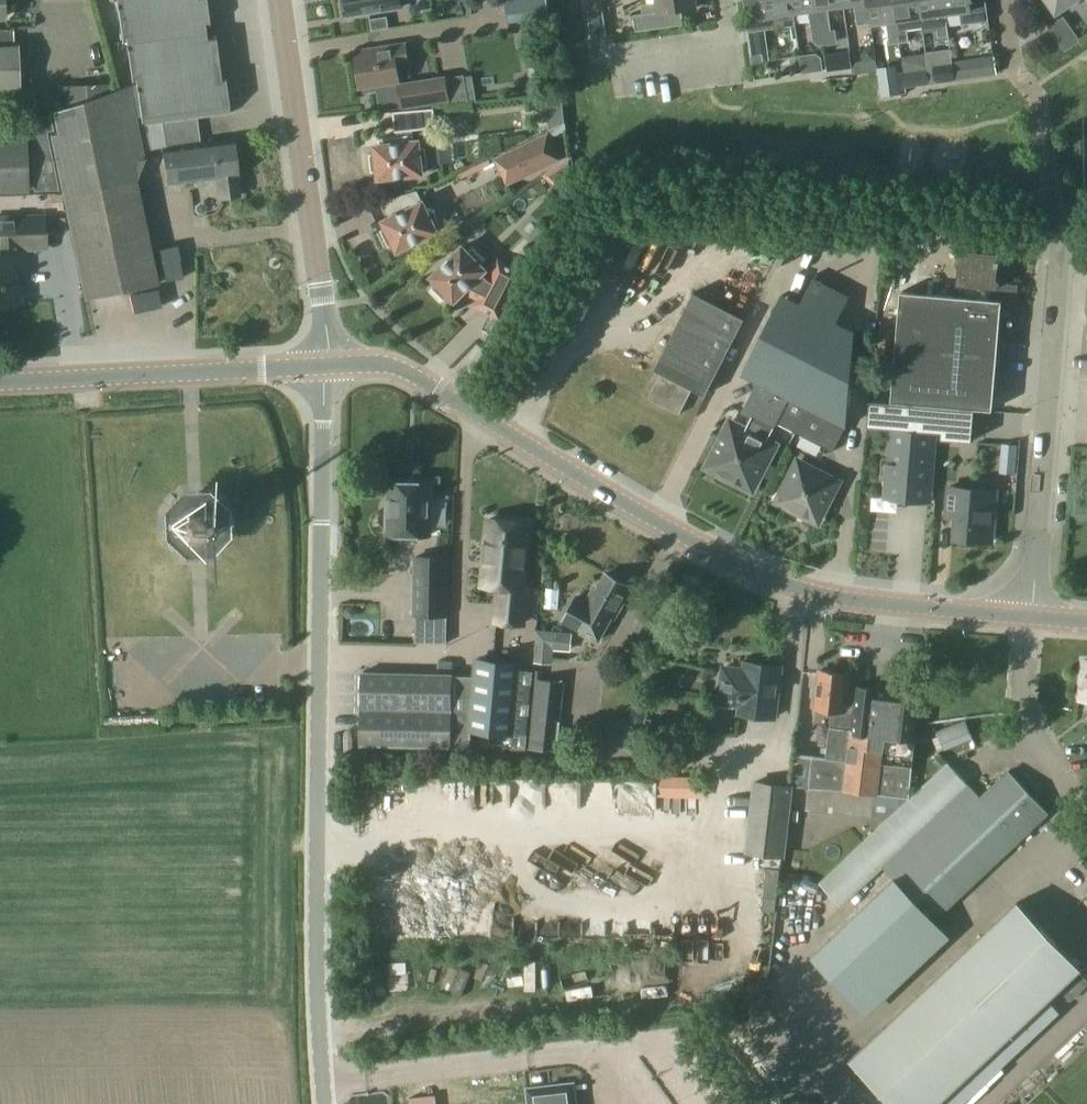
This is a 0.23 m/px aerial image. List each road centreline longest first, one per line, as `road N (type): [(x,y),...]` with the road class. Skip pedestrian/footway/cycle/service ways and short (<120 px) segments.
road 1 (unclassified): [(1030,615),(828,596),(776,582),(704,548),(405,372),(387,364),(323,366)]
road 2 (tertiary): [(324,1103),(317,1014),(323,366)]
road 3 (residential): [(1030,615),(1065,232),(1035,101),(1010,69),(1001,0)]
road 4 (tertiary): [(323,366),(276,0)]
road 5 (tertiary): [(0,383),(323,366)]
road 6 (residential): [(595,56),(731,38),(726,0)]

